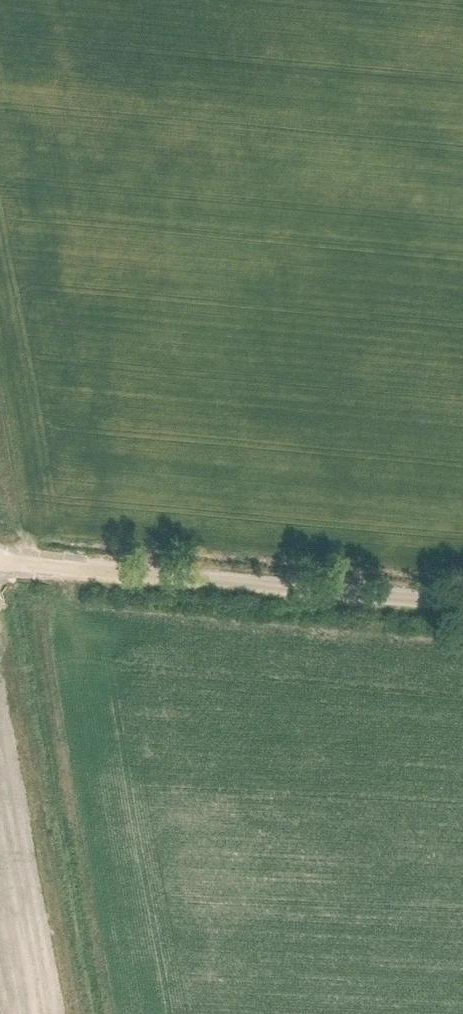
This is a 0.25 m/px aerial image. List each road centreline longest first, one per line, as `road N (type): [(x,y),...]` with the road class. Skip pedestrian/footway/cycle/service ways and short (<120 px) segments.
road 1 (unclassified): [(0,561),(462,604)]

